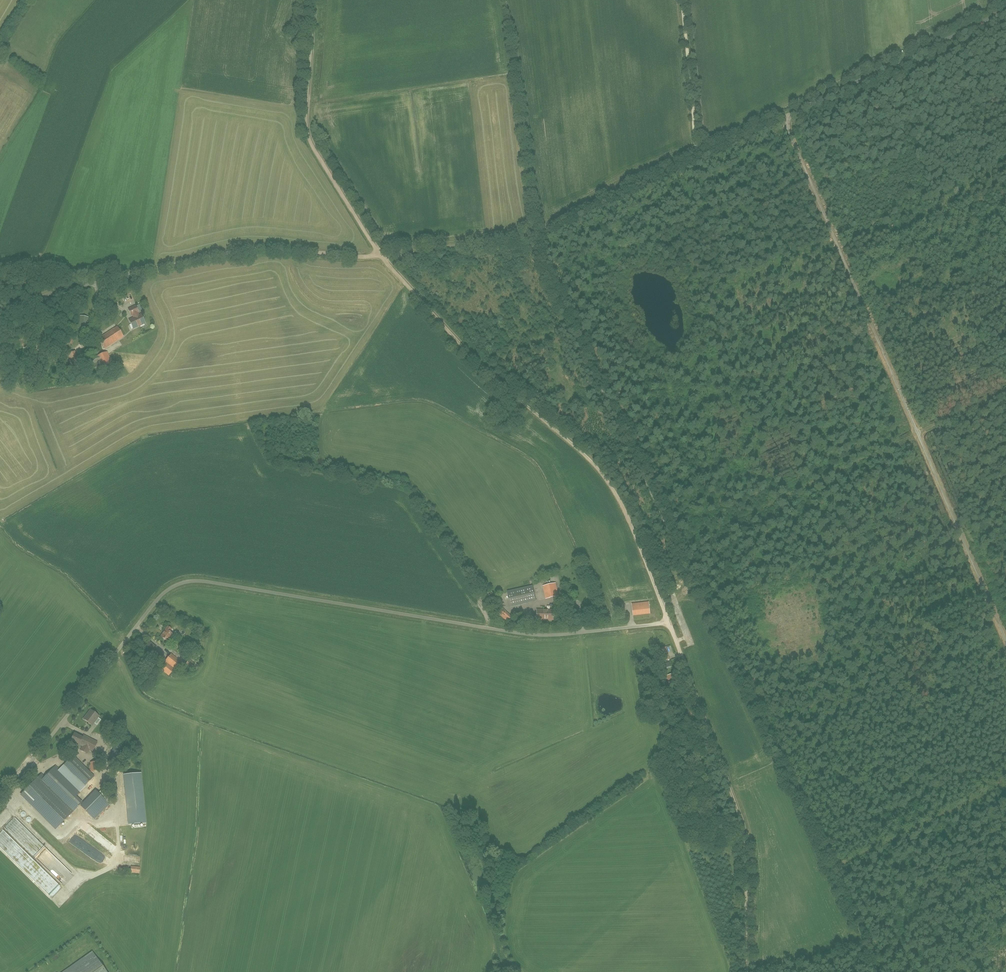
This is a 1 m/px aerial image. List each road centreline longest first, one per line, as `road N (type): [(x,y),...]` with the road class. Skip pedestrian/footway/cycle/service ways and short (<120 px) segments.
road 1 (unclassified): [(0,802),(155,602),(182,583),(531,634),(668,622)]
road 2 (track): [(668,622),(602,474),(423,305),(385,262),(313,148),(305,117),(314,0)]
road 3 (track): [(1005,11),(540,233)]
road 4 (track): [(788,115),(917,433),(1005,391)]
road 5 (unclassified): [(748,967),(743,829),(668,622)]
road 6 (track): [(384,255),(252,249),(109,280)]
road 7 (track): [(917,433),(1005,644)]
road 8 (track): [(832,869),(1005,785)]
road 9 (track): [(682,0),(697,157)]
road 10 (track): [(540,233),(384,255)]

